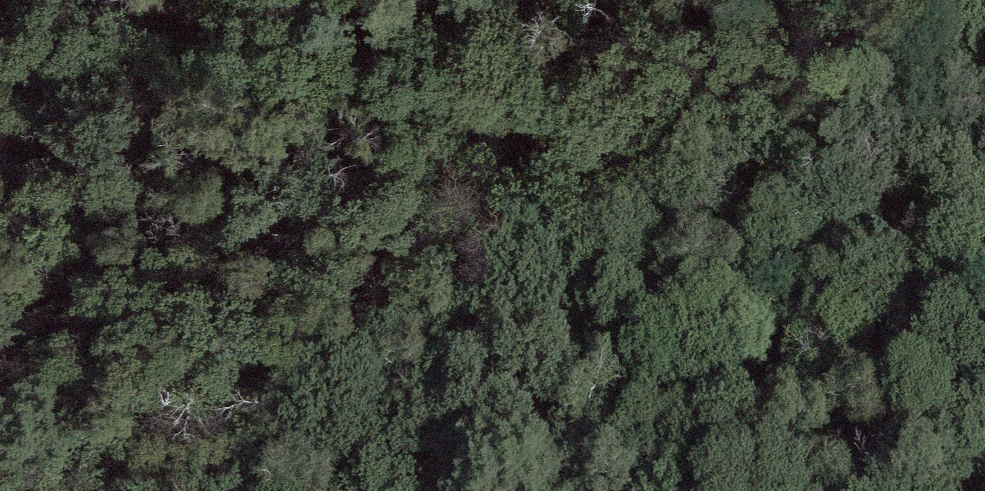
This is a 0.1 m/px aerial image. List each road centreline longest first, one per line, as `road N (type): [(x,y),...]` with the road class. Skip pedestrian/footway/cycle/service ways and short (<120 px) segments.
road 1 (unclassified): [(283,0),(411,42),(565,135),(768,182),(984,254)]
road 2 (track): [(438,490),(565,135)]

